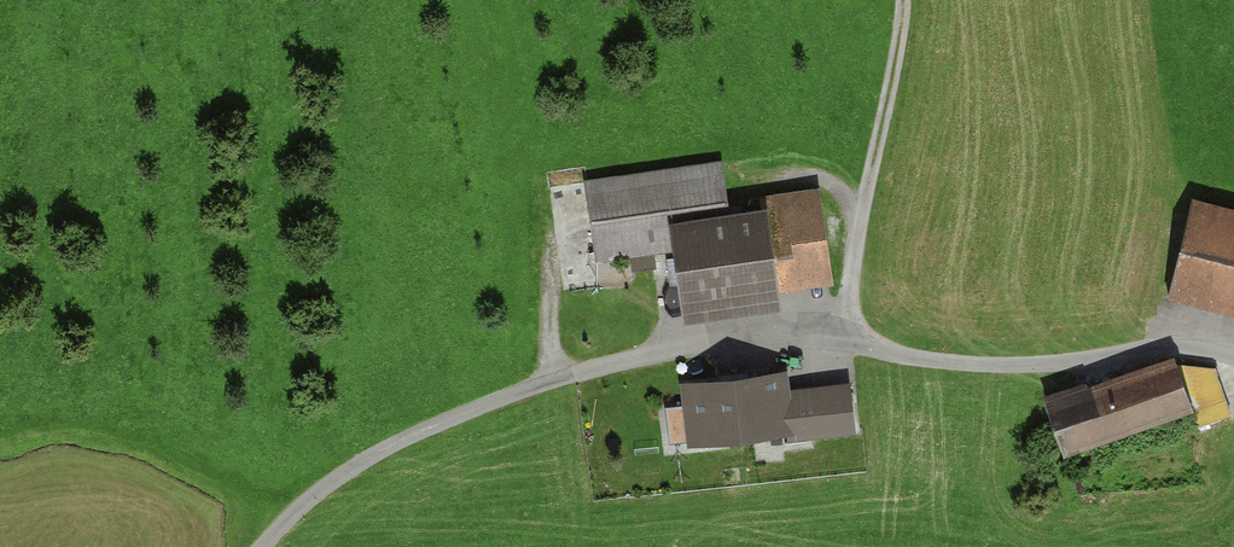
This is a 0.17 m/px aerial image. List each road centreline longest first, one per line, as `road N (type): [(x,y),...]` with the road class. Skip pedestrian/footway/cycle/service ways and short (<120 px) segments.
road 1 (track): [(267,546),(295,511),(415,440),(511,399),(684,349),(830,345),(960,366),(1051,368),(1177,341),(1233,359)]
road 2 (track): [(830,345),(852,305),(903,0)]
road 3 (track): [(563,181),(552,387)]

